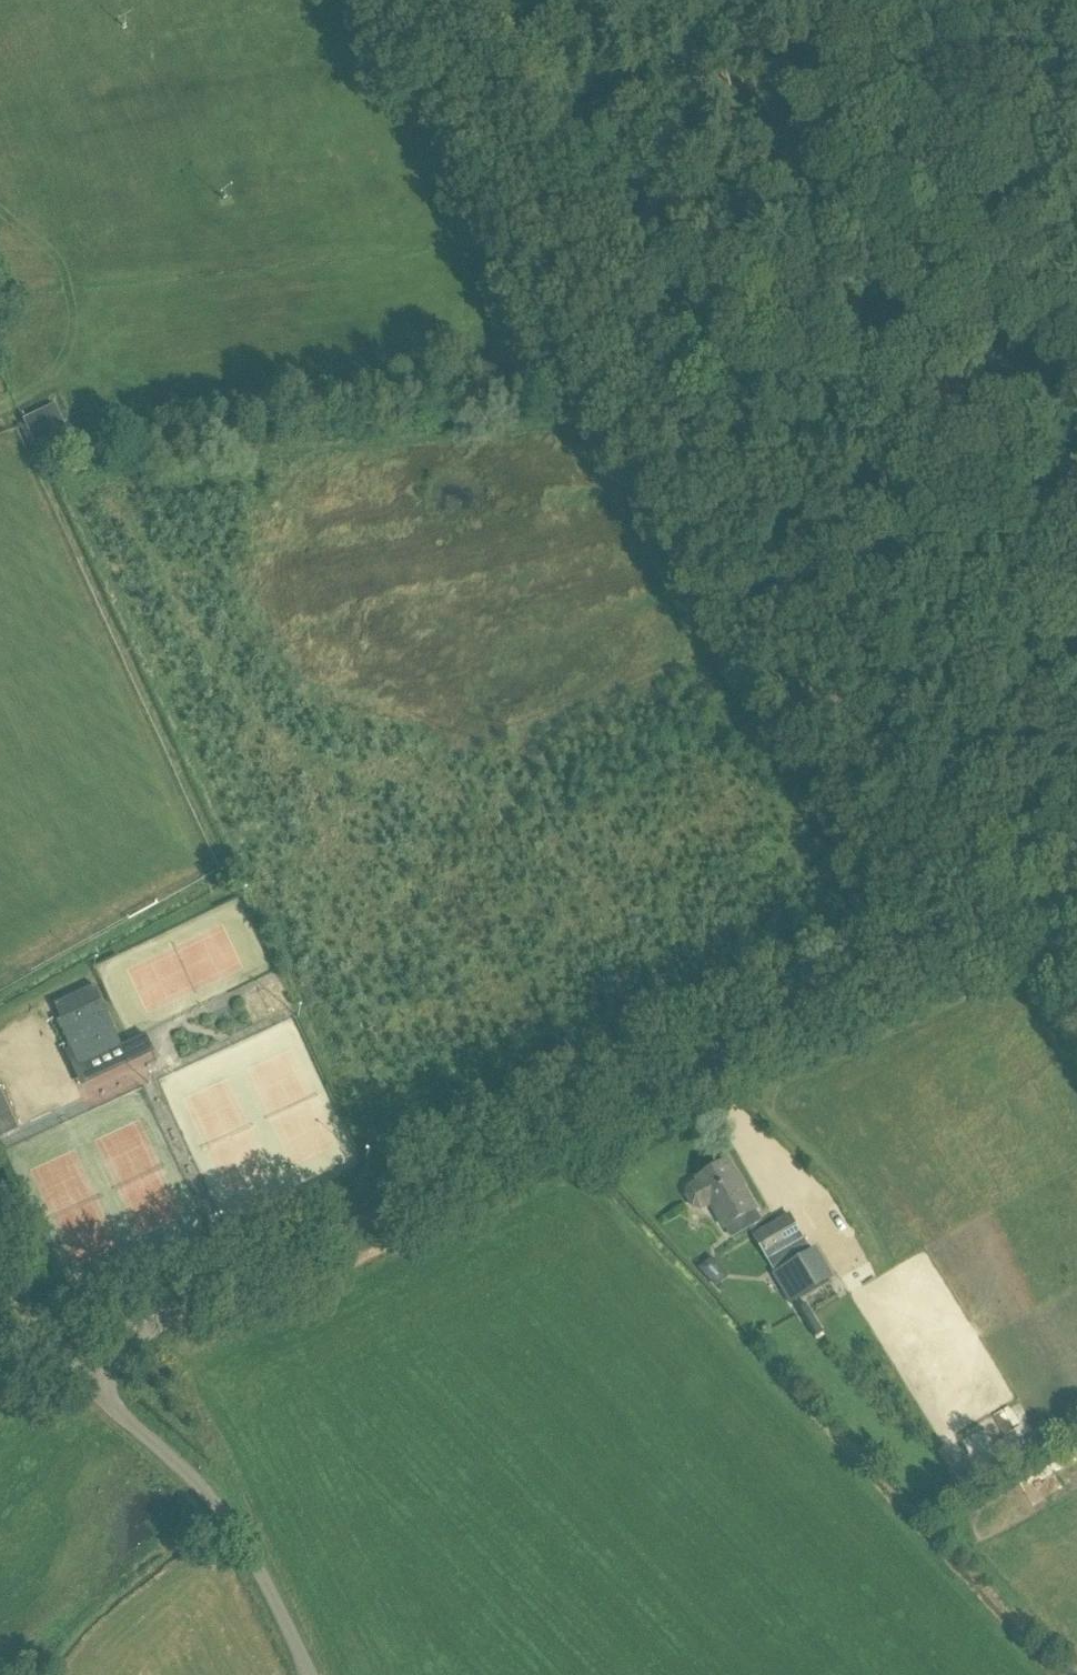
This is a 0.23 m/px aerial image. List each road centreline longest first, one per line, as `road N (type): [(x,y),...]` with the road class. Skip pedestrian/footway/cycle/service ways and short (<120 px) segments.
road 1 (unclassified): [(79,1372),(202,1296),(1000,919),(1076,951)]
road 2 (track): [(725,0),(873,261),(871,295),(805,342),(749,366),(651,381),(430,0)]
road 3 (unclassified): [(311,1674),(231,1516),(79,1372)]
road 4 (unclassified): [(79,1372),(0,1258)]

